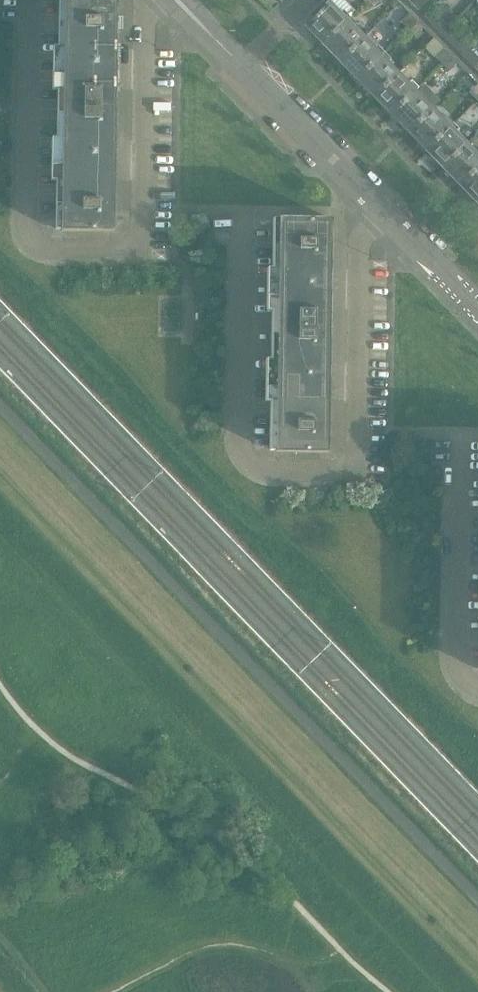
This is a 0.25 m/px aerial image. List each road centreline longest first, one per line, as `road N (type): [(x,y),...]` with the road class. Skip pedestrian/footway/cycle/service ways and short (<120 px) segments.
road 1 (residential): [(238,220),(236,414),(244,450),(265,469),(355,470),(356,183)]
road 2 (residential): [(32,4),(28,247),(139,249),(148,0)]
road 3 (residential): [(461,428),(461,688),(477,688)]
road 4 (tertiary): [(356,183),(179,0)]
road 5 (tertiary): [(477,308),(356,183)]

